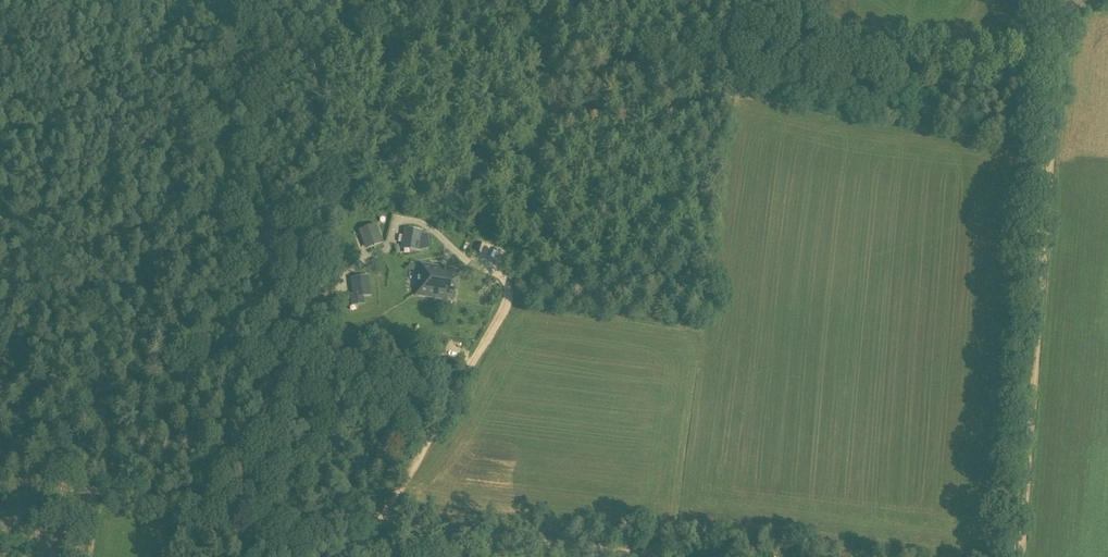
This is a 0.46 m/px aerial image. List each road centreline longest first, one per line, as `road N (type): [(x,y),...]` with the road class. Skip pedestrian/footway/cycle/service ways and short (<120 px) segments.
road 1 (track): [(694,556),(0,482)]
road 2 (track): [(1067,0),(1022,556)]

